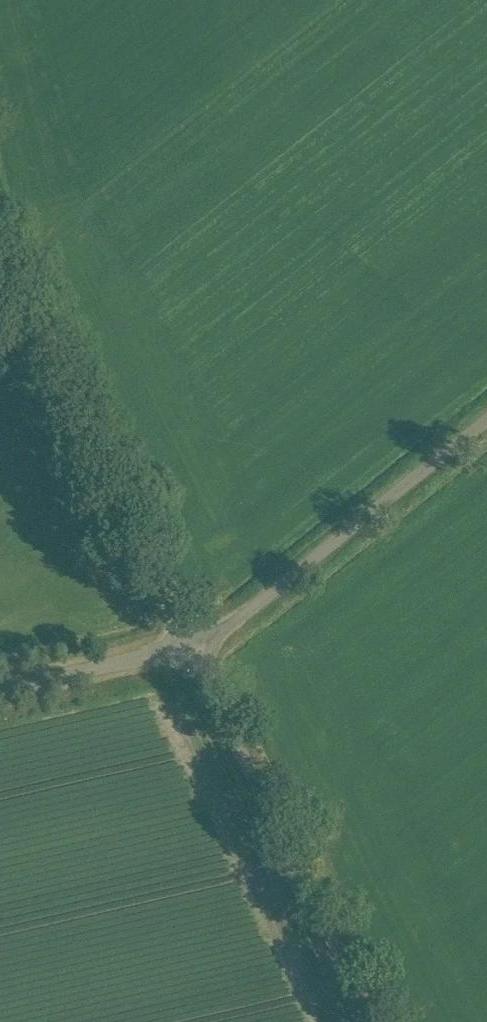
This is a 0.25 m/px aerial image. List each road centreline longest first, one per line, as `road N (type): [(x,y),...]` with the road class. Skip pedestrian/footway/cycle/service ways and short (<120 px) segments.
road 1 (unclassified): [(191,652),(30,350),(0,248)]
road 2 (unclassified): [(375,1021),(191,652)]
road 3 (unclassified): [(191,652),(486,415)]
road 4 (unclassified): [(0,696),(191,652)]

